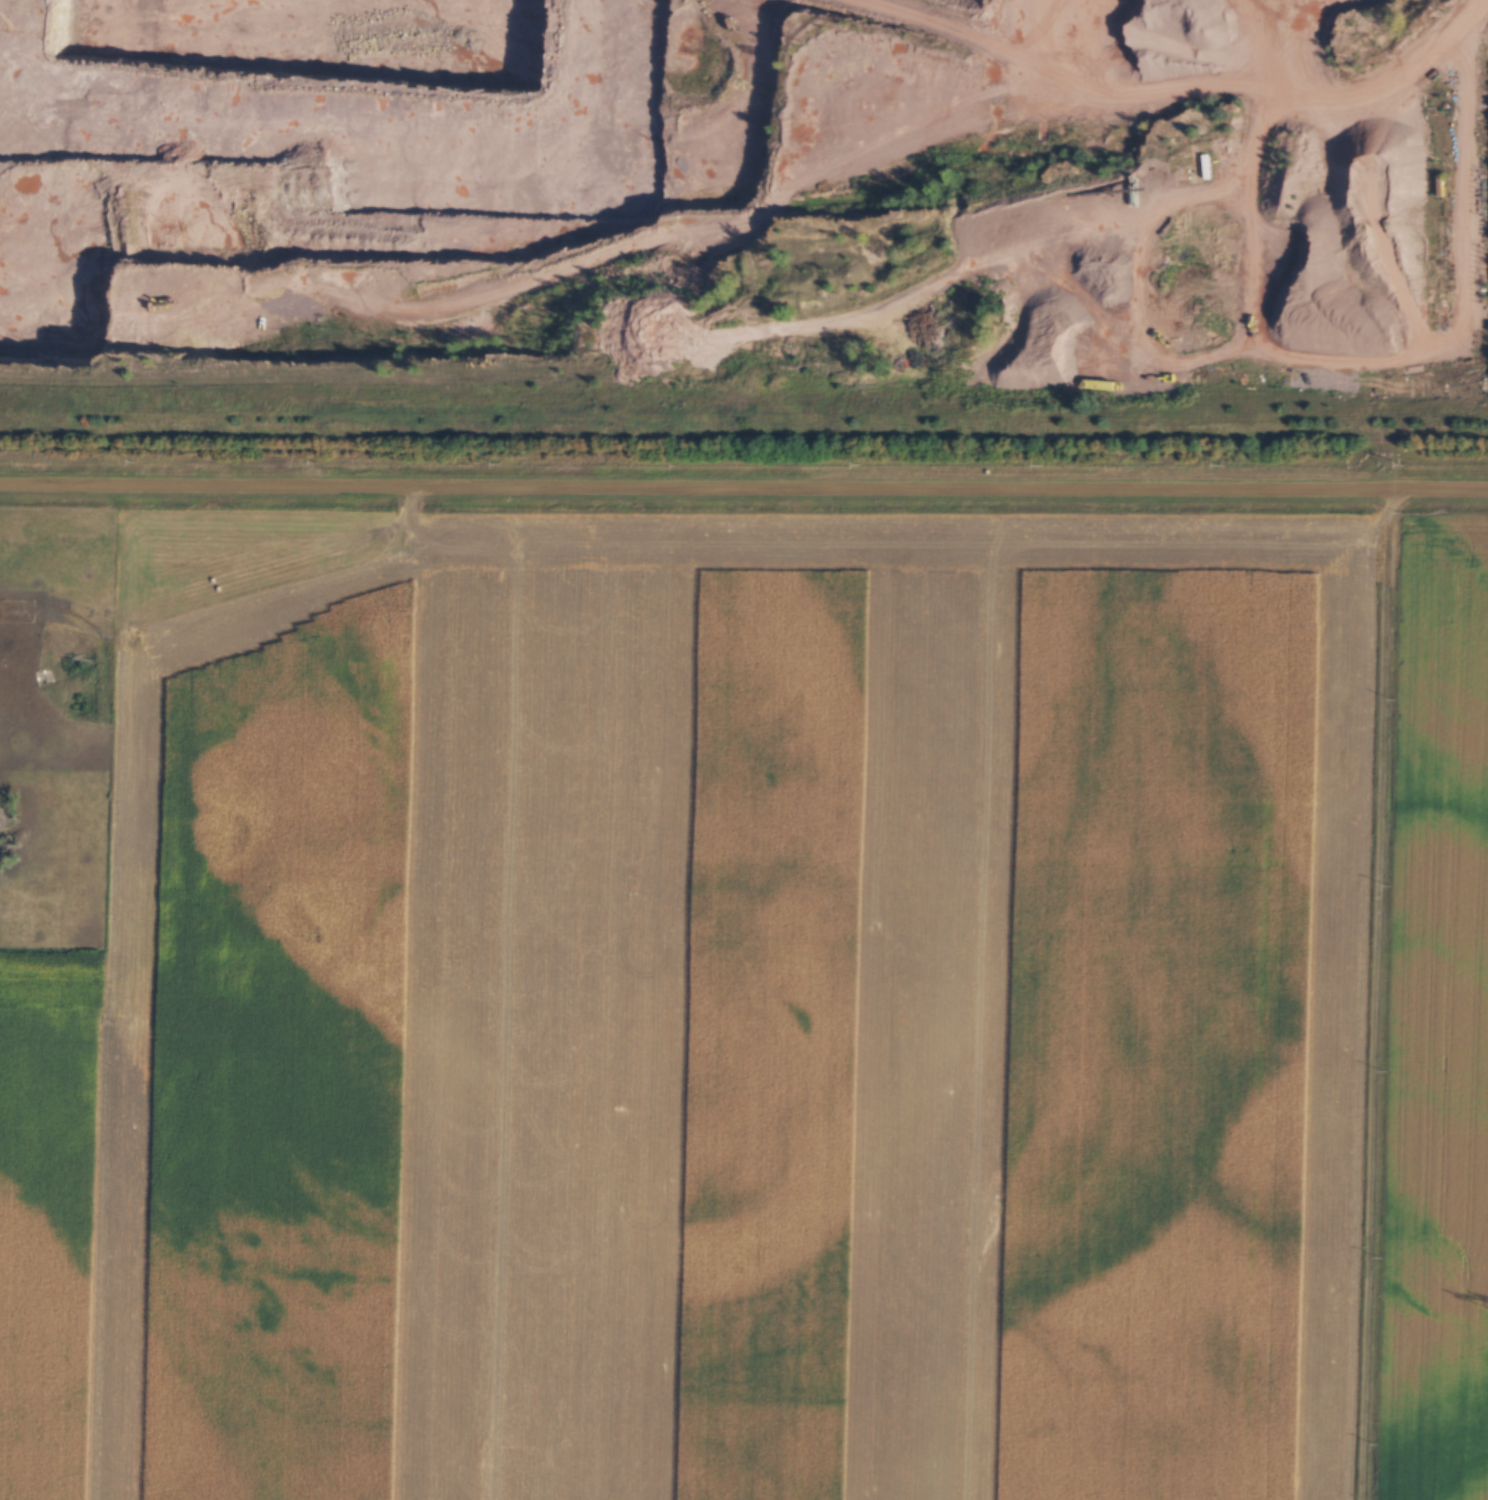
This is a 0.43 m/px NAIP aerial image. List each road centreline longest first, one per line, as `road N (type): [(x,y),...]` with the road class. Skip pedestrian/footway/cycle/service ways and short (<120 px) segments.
road 1 (residential): [(1487,494),(0,489)]

